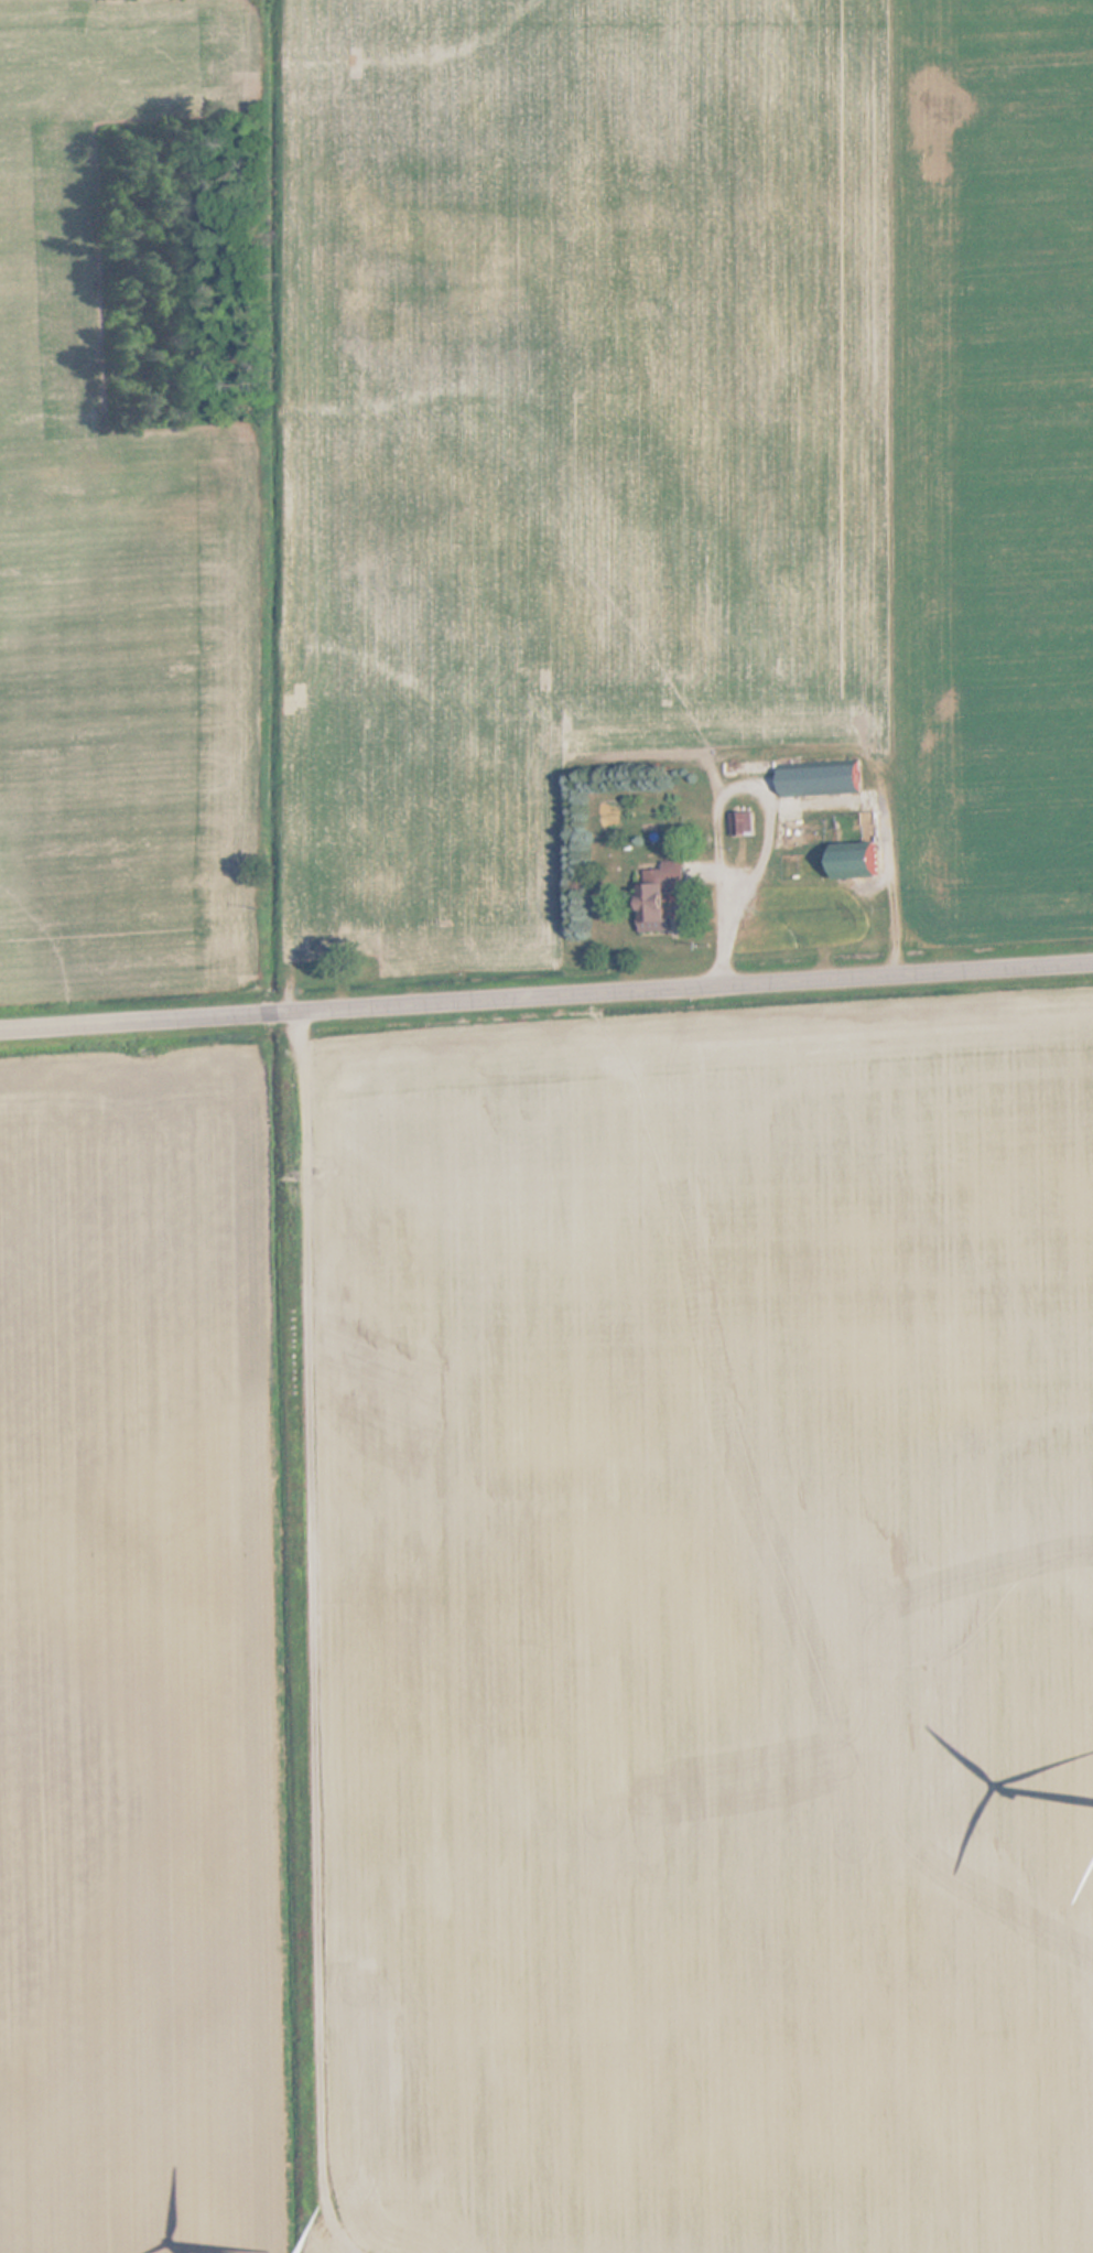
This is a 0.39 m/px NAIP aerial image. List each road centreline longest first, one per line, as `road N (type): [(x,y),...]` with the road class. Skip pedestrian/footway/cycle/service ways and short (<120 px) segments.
road 1 (residential): [(0,1030),(1092,964)]

